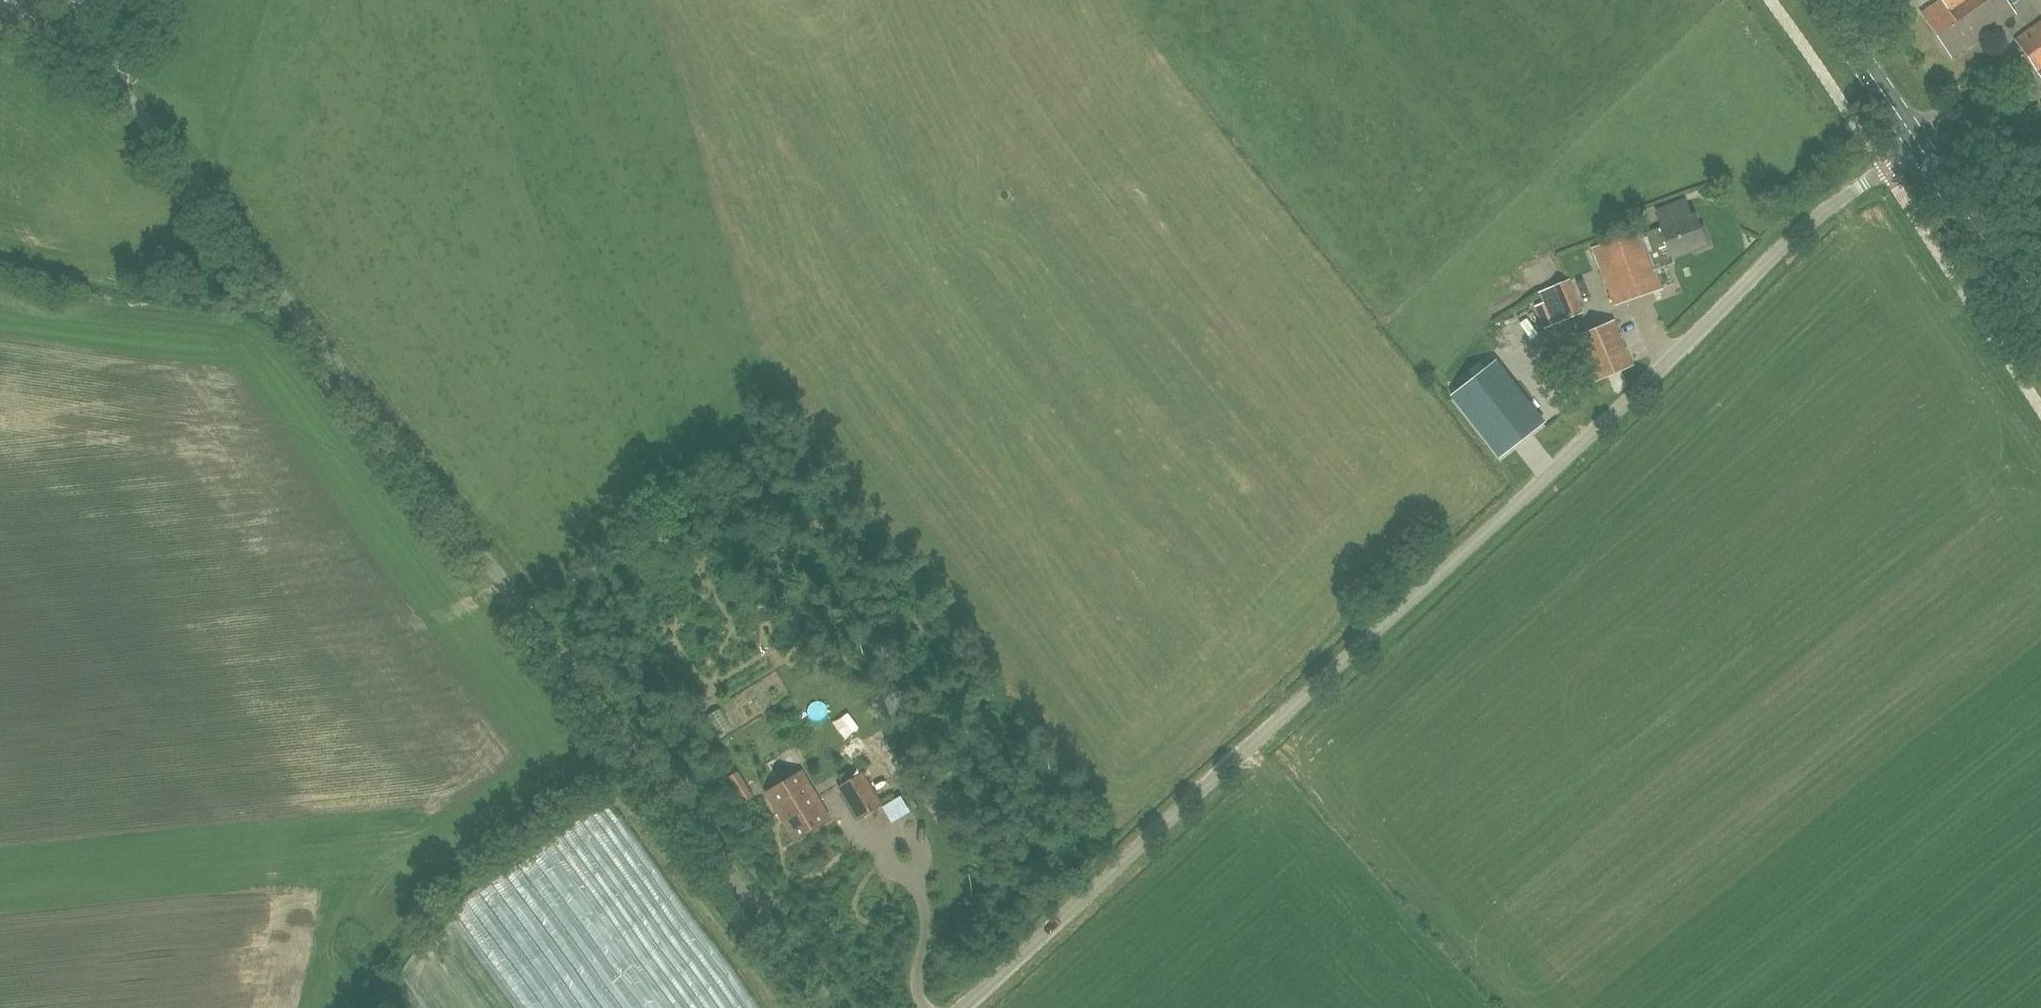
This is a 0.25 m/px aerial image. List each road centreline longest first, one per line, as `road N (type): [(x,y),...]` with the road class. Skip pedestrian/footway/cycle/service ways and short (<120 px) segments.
road 1 (unclassified): [(832,1007),(143,116),(93,70),(0,7)]
road 2 (unclassified): [(964,1007),(1556,482),(1820,216),(1922,153)]
road 3 (secondary): [(2040,324),(1922,153)]
road 4 (secondary): [(1922,153),(1816,0)]

